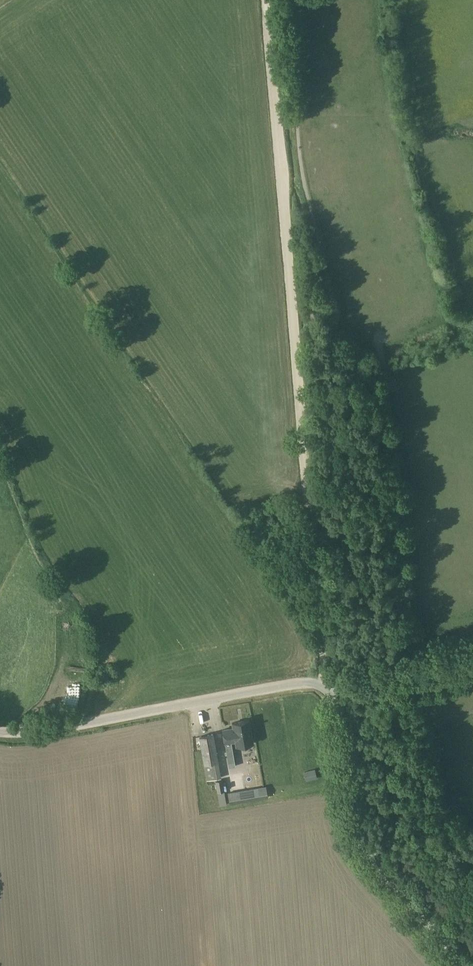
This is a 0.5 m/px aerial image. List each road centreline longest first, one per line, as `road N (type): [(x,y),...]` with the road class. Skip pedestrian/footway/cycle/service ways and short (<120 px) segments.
road 1 (track): [(265,0),(328,680)]
road 2 (unclassified): [(468,965),(358,839),(328,680),(78,733),(0,737)]
road 3 (track): [(344,677),(472,655)]

